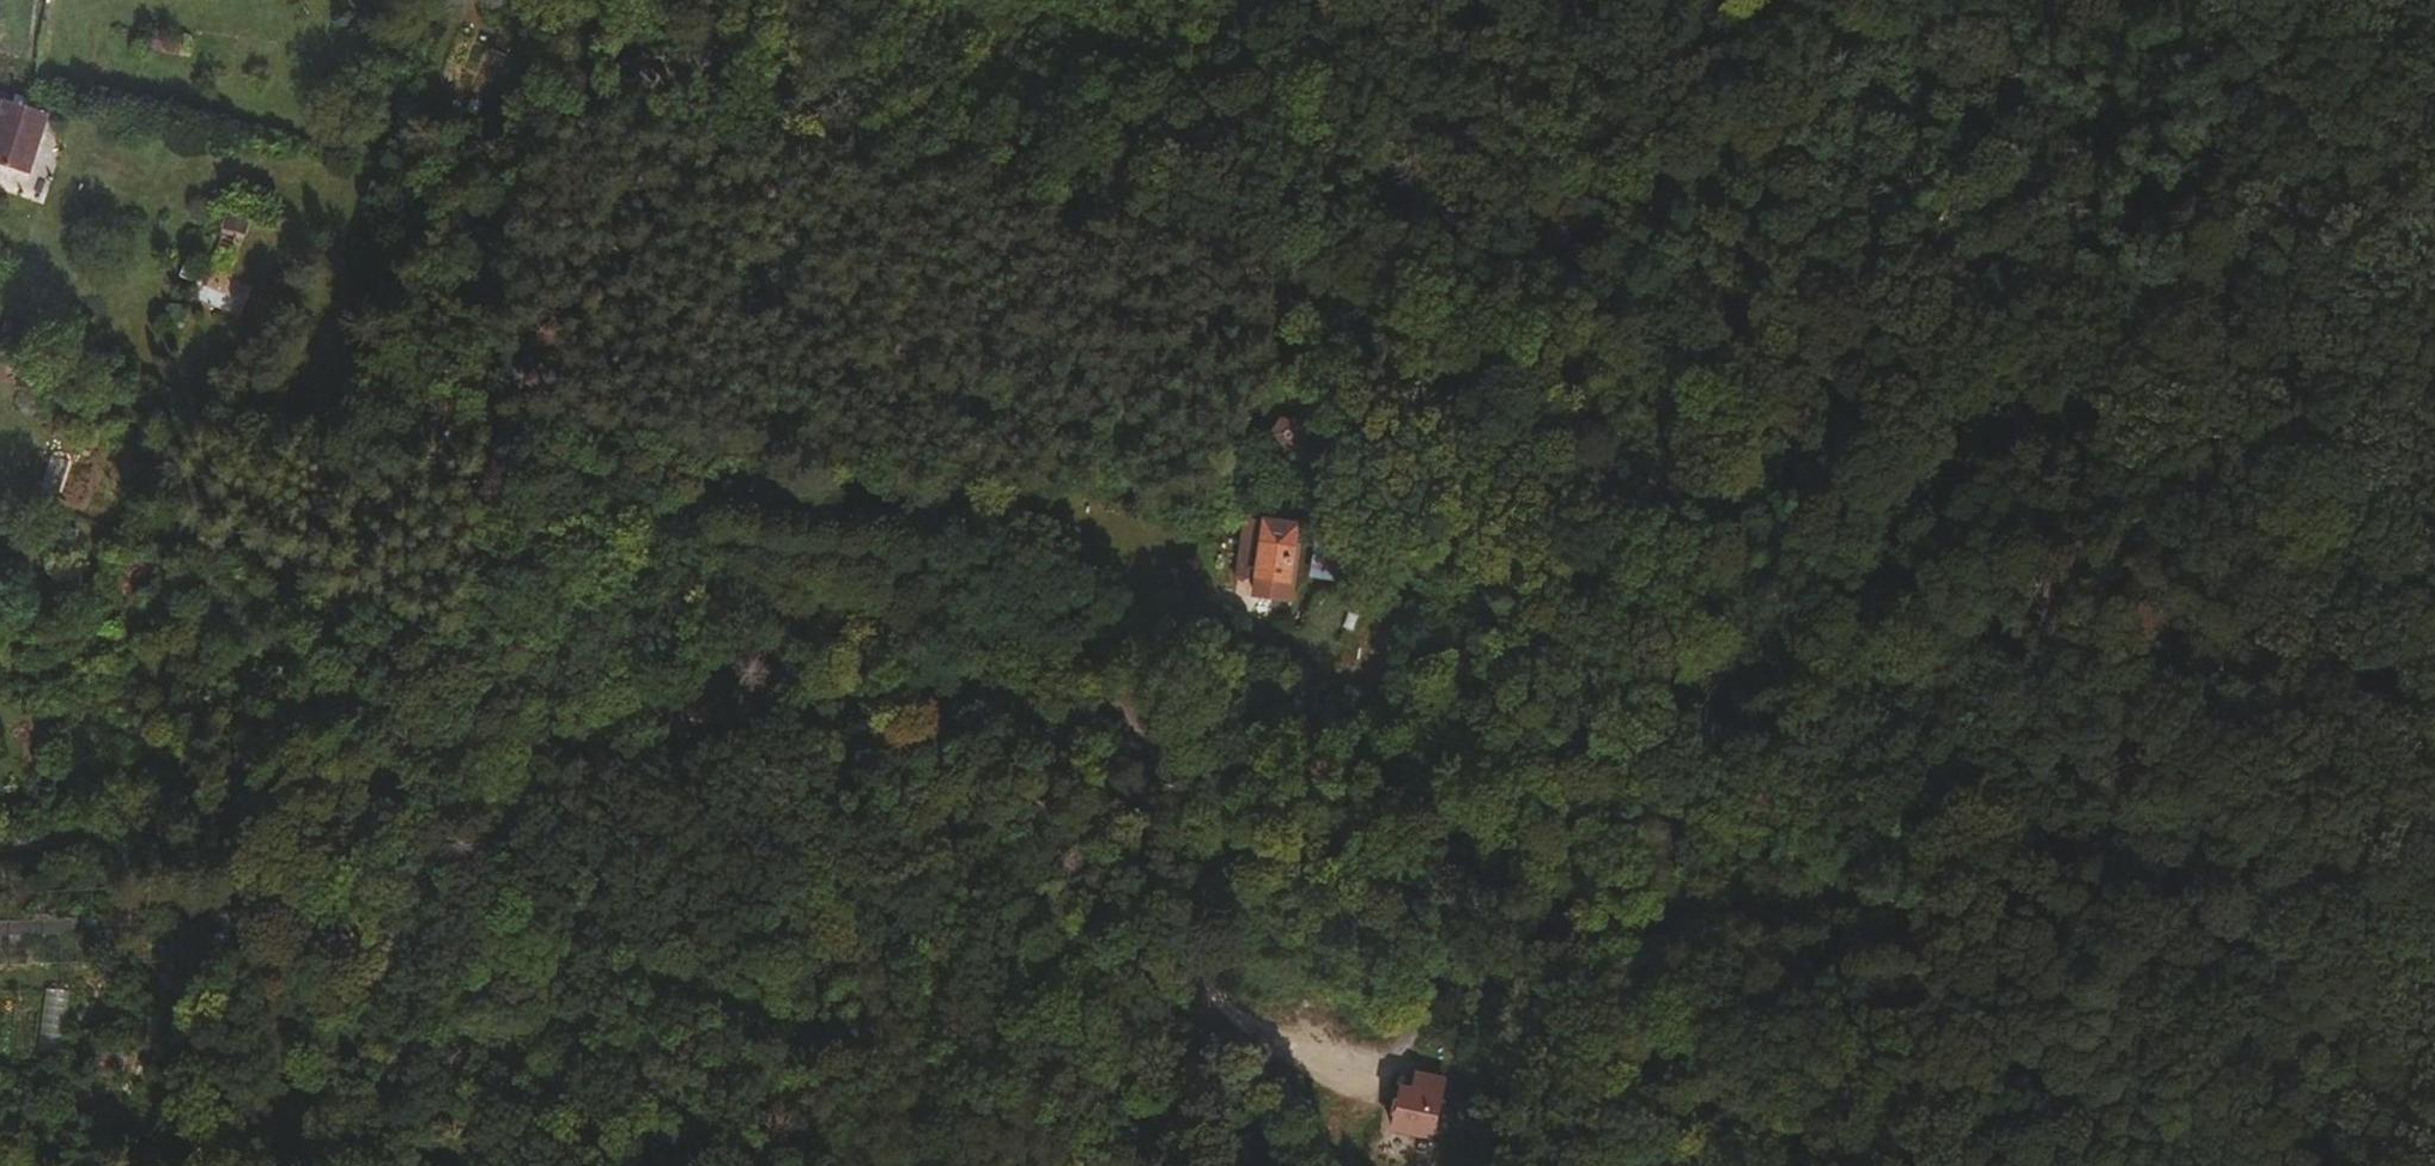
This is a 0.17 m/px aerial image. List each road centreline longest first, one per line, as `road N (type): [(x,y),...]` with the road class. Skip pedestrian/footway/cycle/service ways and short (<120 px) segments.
road 1 (track): [(0,853),(246,817),(957,671),(1062,690),(1129,716),(1180,826),(1196,1017),(1217,1112),(1246,1165)]

